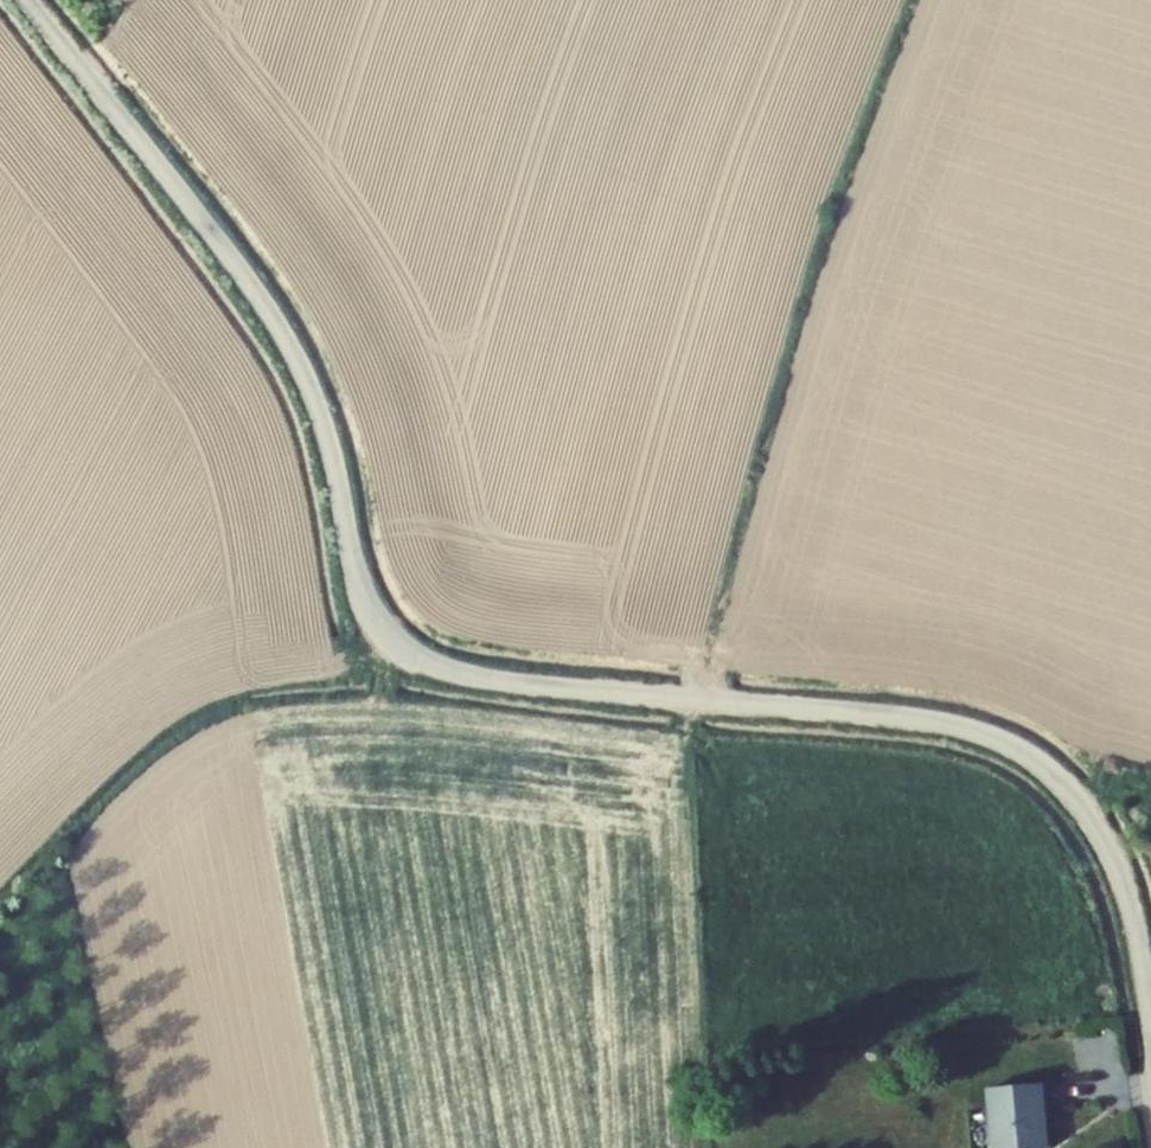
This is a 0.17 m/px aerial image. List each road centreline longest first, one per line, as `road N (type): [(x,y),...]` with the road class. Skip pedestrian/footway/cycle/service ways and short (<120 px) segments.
road 1 (unclassified): [(27,0),(218,238),(295,348),(331,445),(367,596),(414,651),(460,671),(520,681),(966,725)]
road 2 (residential): [(1150,1011),(1127,890),(1092,816),(1037,757),(966,725)]

